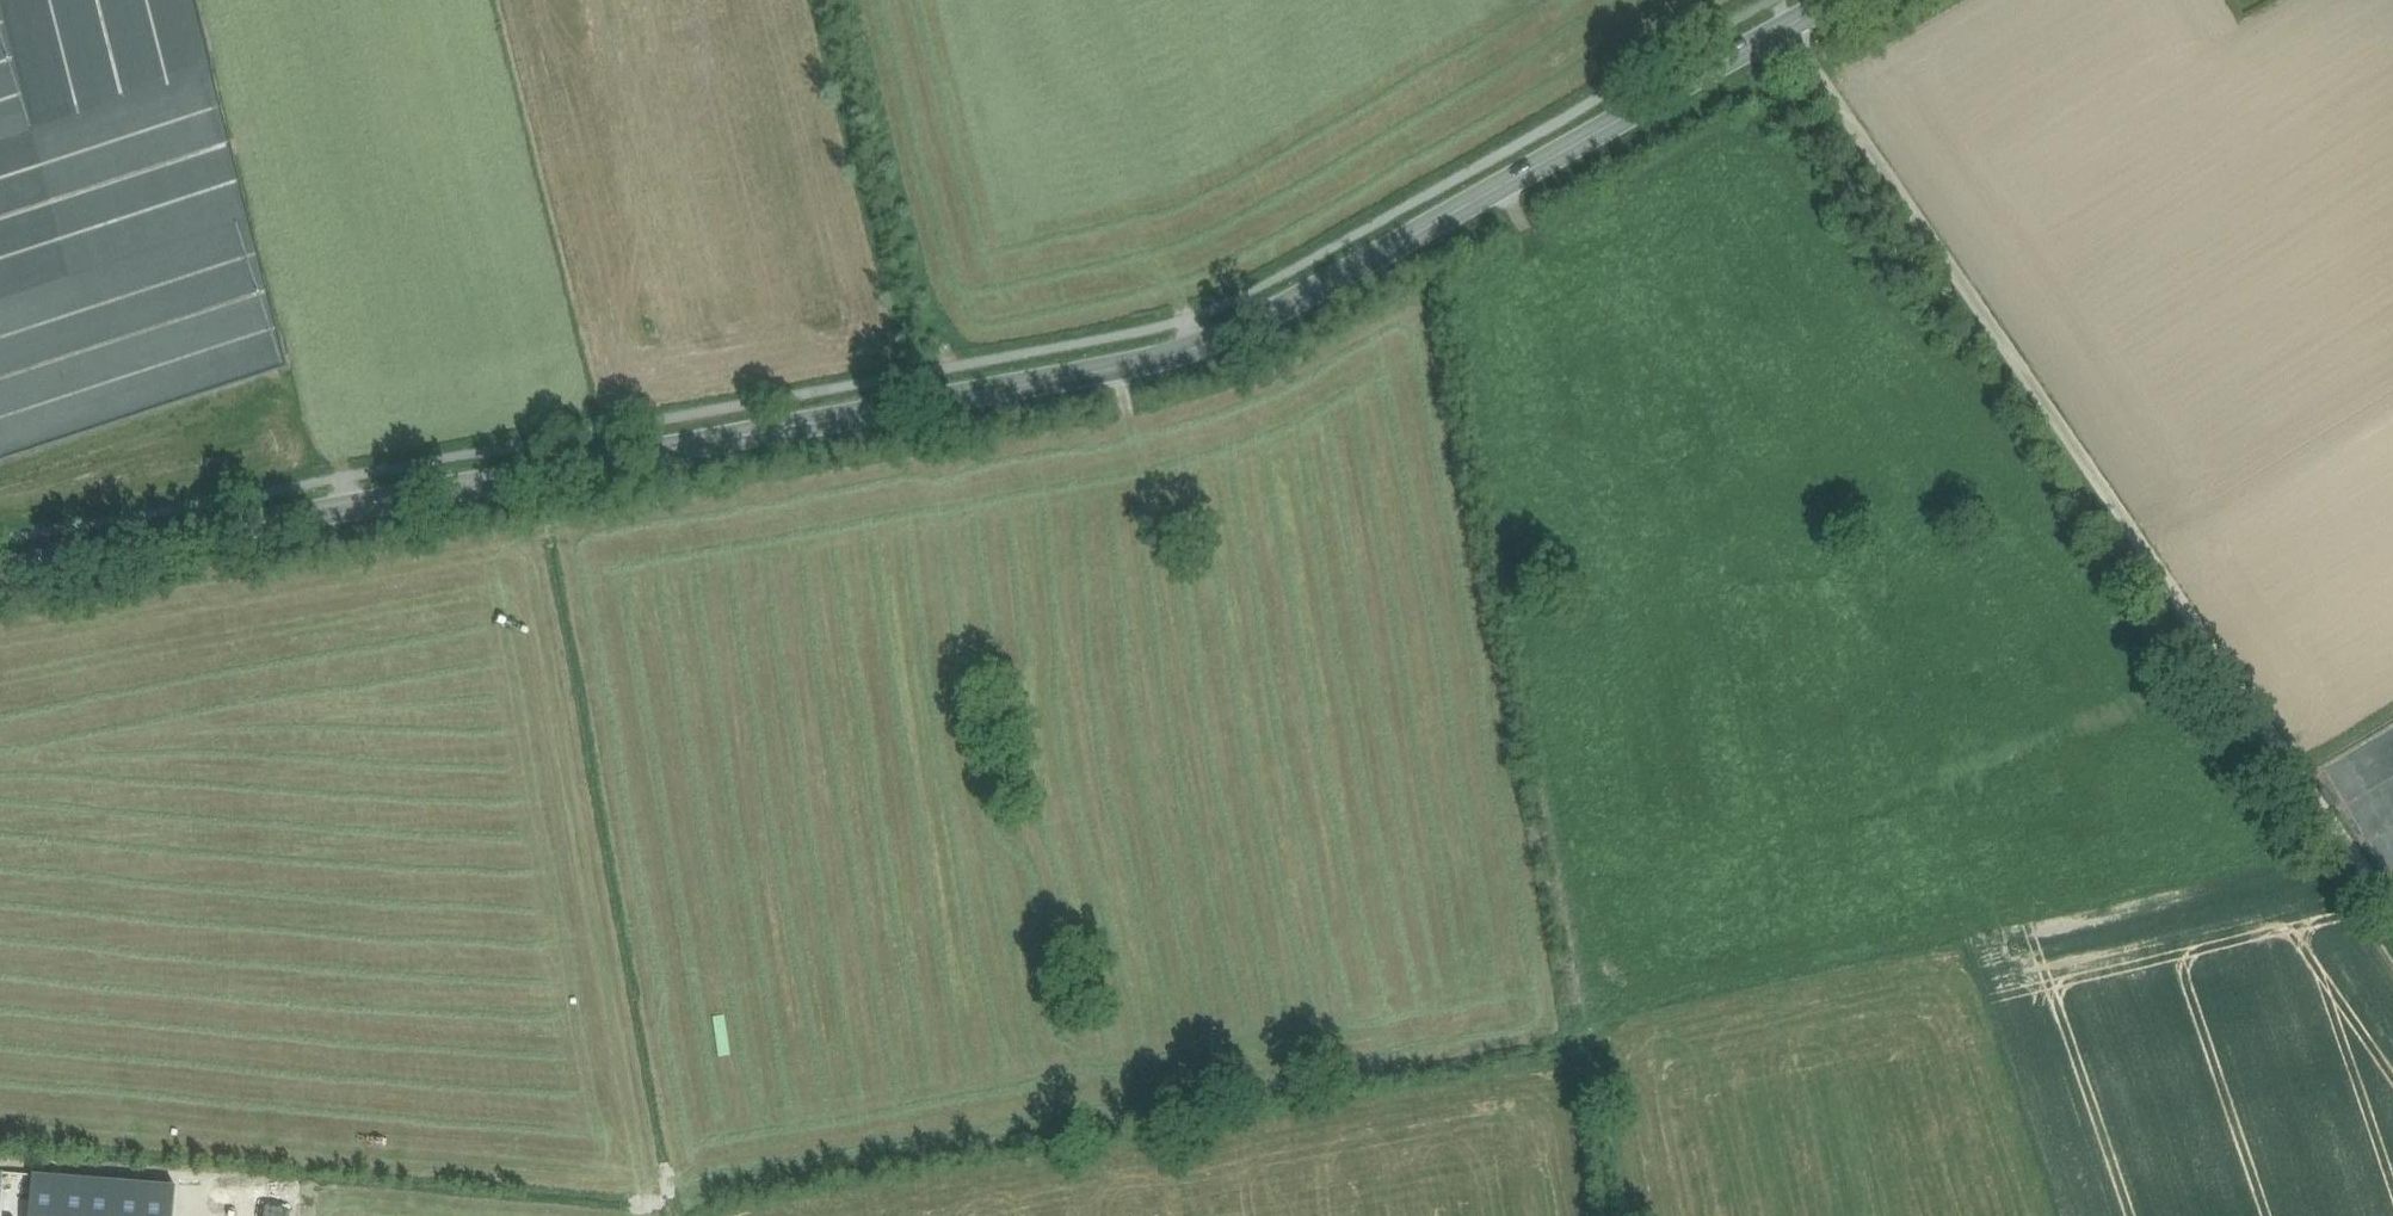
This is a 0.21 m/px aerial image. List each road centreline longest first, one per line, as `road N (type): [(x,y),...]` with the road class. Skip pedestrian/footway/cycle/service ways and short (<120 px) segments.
road 1 (secondary): [(1790,33),(1214,343),(1137,366),(0,574)]
road 2 (residential): [(2392,903),(1790,33)]

